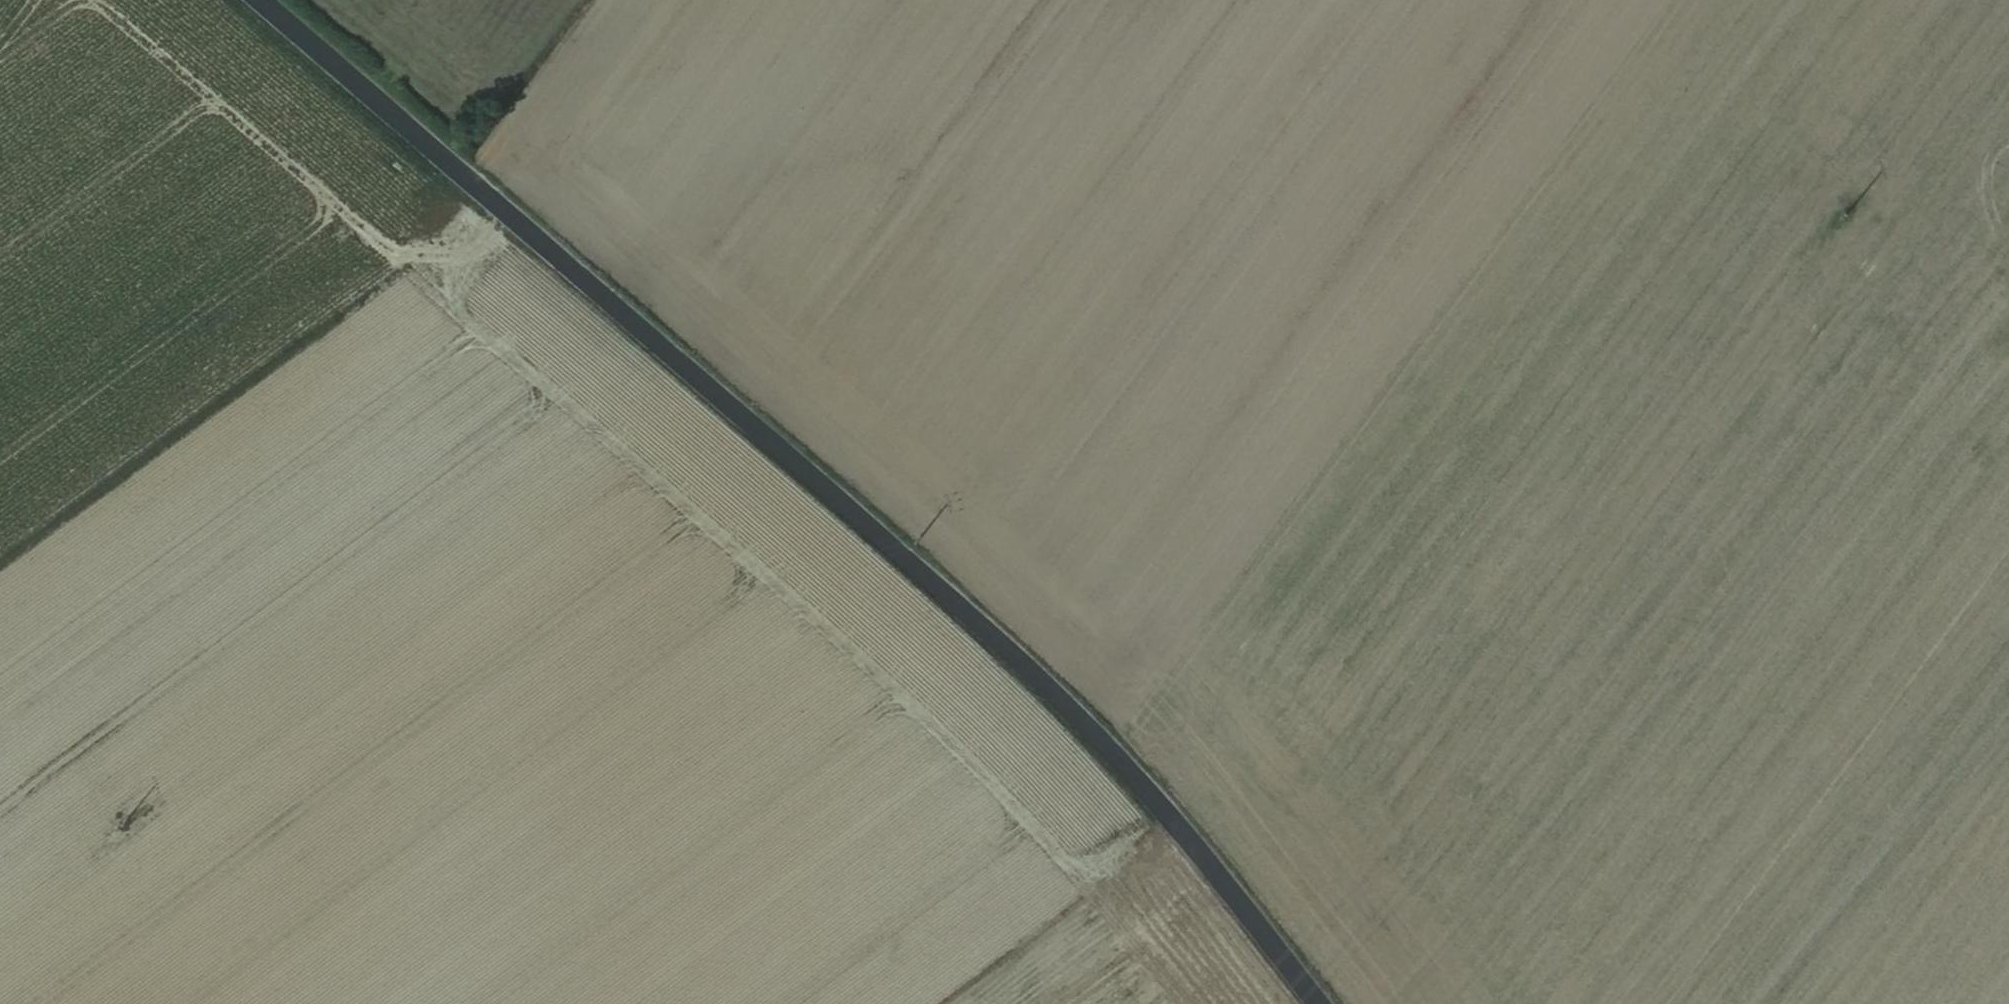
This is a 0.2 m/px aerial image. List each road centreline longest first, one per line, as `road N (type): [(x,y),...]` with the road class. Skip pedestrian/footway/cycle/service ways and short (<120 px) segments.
road 1 (unclassified): [(297,0),(1178,765),(1357,1003)]

